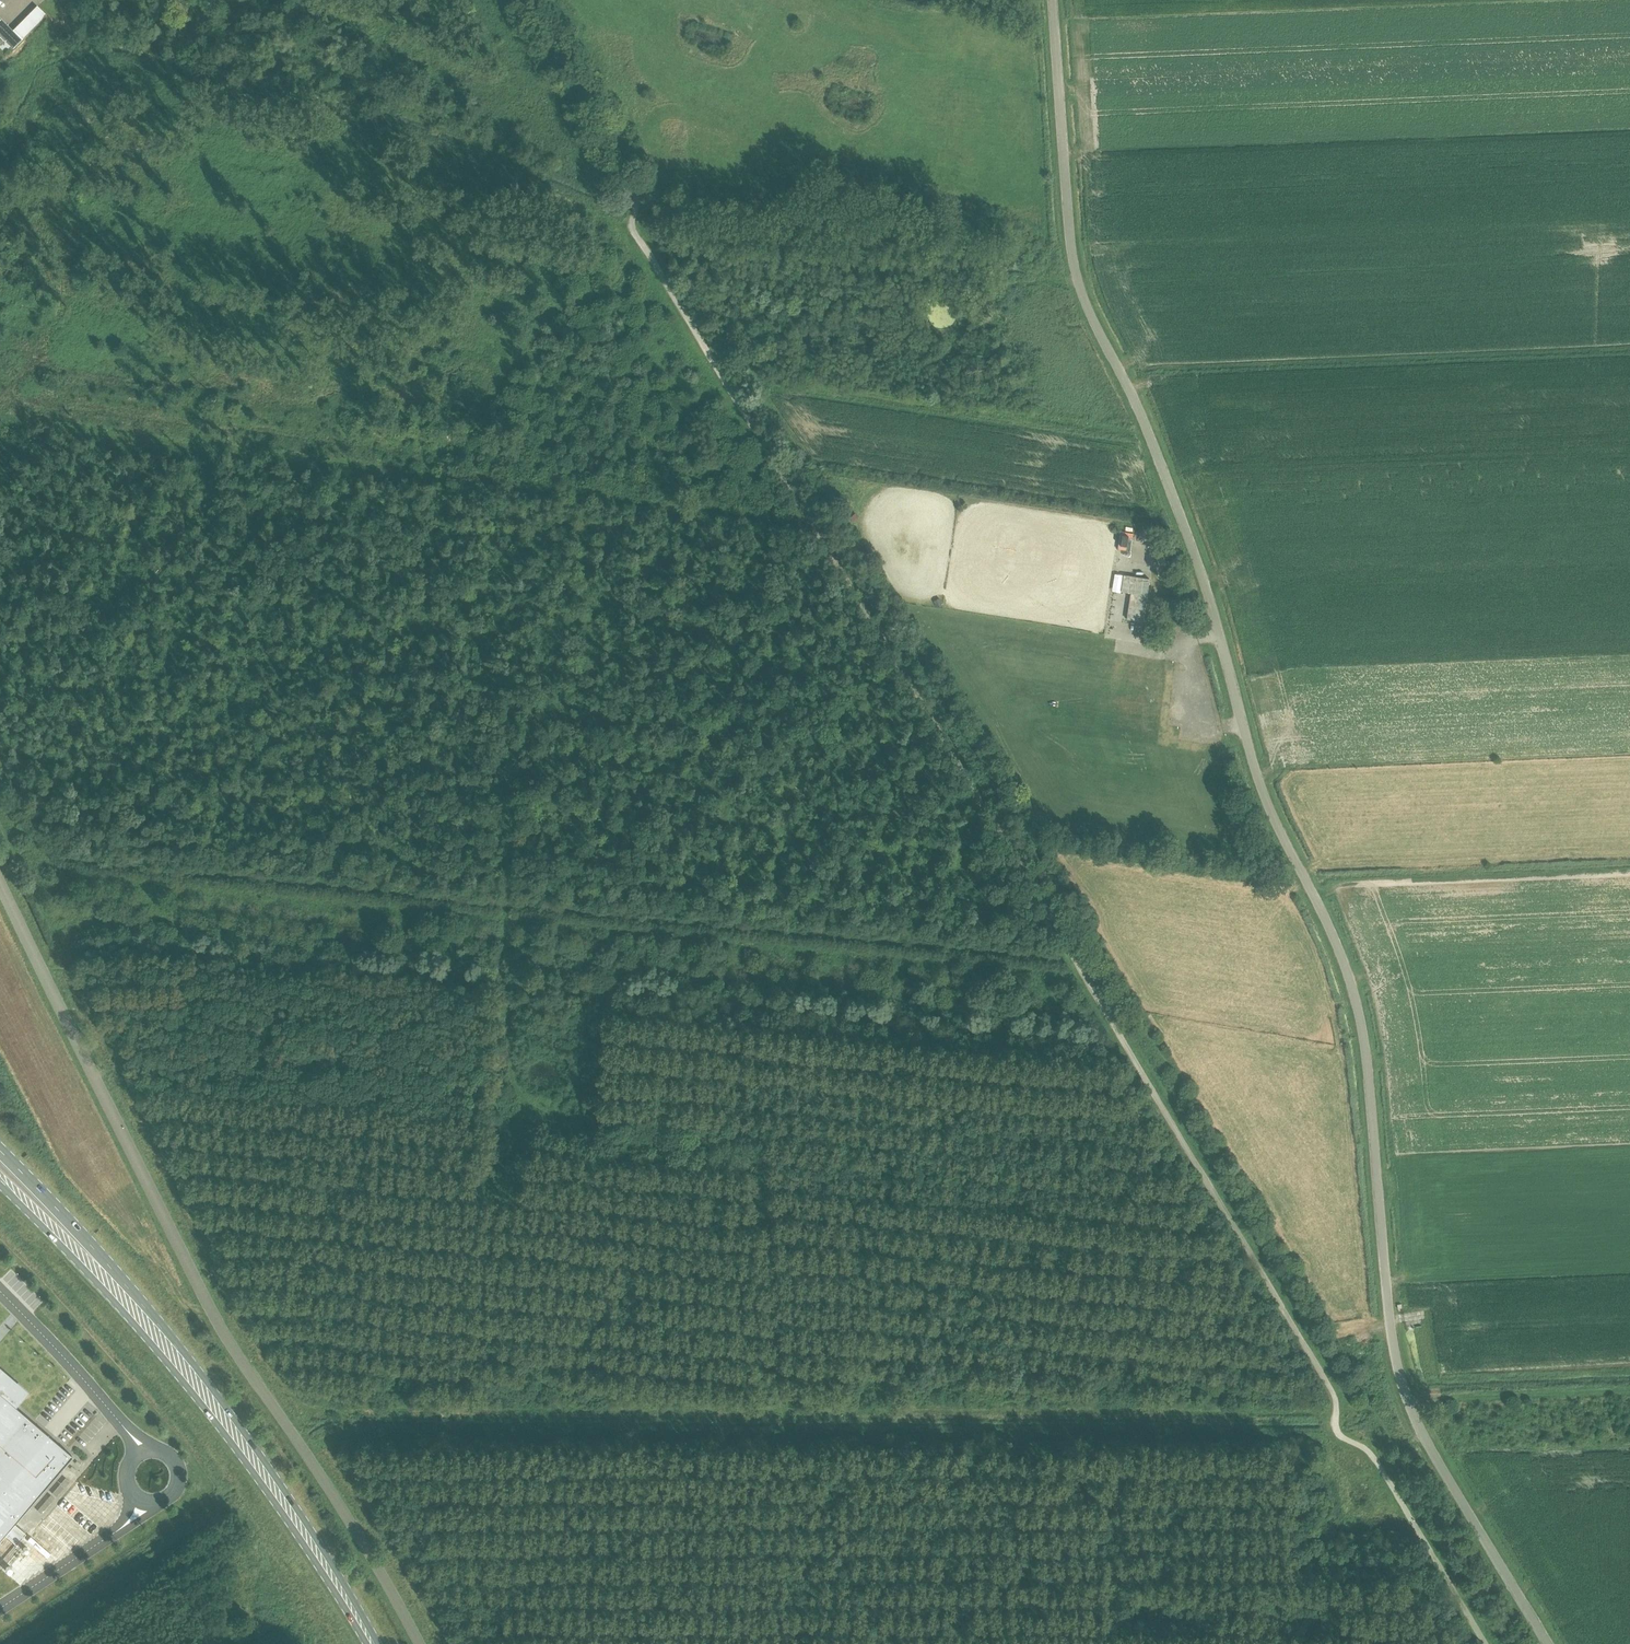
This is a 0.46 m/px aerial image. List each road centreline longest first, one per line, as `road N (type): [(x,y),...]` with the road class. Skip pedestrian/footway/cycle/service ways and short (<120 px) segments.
road 1 (tertiary): [(1548,1643),(1423,1436),(1404,1390),(1354,993),(1263,795),(1176,504),(1074,269),(1052,0)]
road 2 (unclassified): [(418,1643),(369,1553),(215,1316),(0,881)]
road 3 (primary): [(76,1243),(260,1468),(369,1643)]

